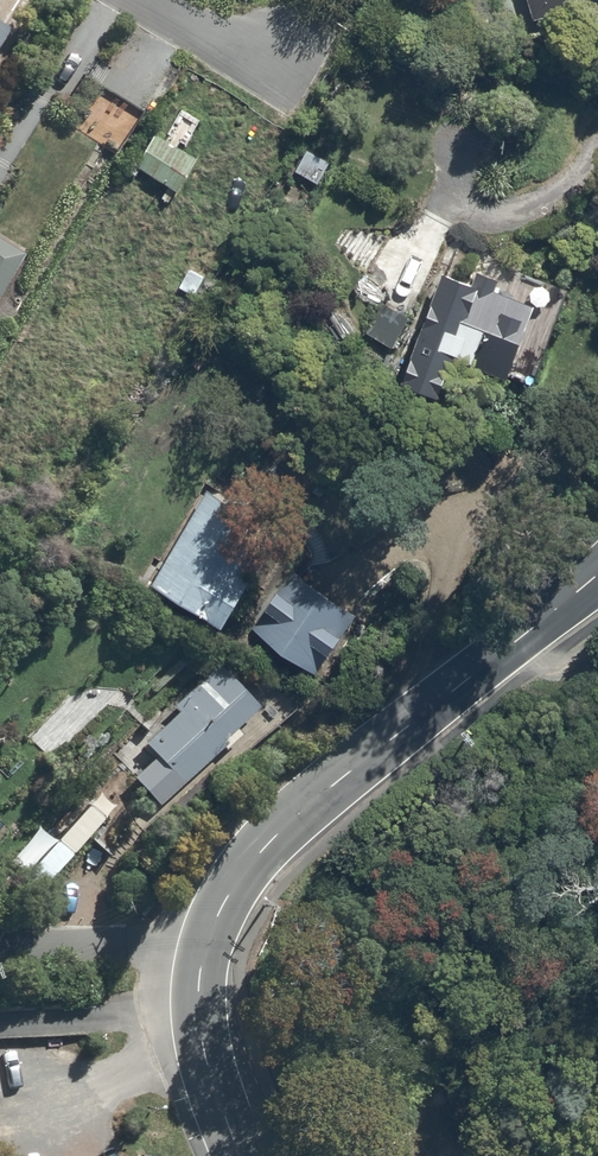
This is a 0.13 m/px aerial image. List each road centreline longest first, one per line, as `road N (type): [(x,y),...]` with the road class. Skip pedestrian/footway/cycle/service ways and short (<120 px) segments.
road 1 (secondary): [(203,953),(220,911),(280,833),(597,577)]
road 2 (secondary): [(241,1155),(204,1043),(203,953)]
road 3 (residential): [(0,932),(203,953)]
road 4 (residential): [(259,66),(145,0)]

